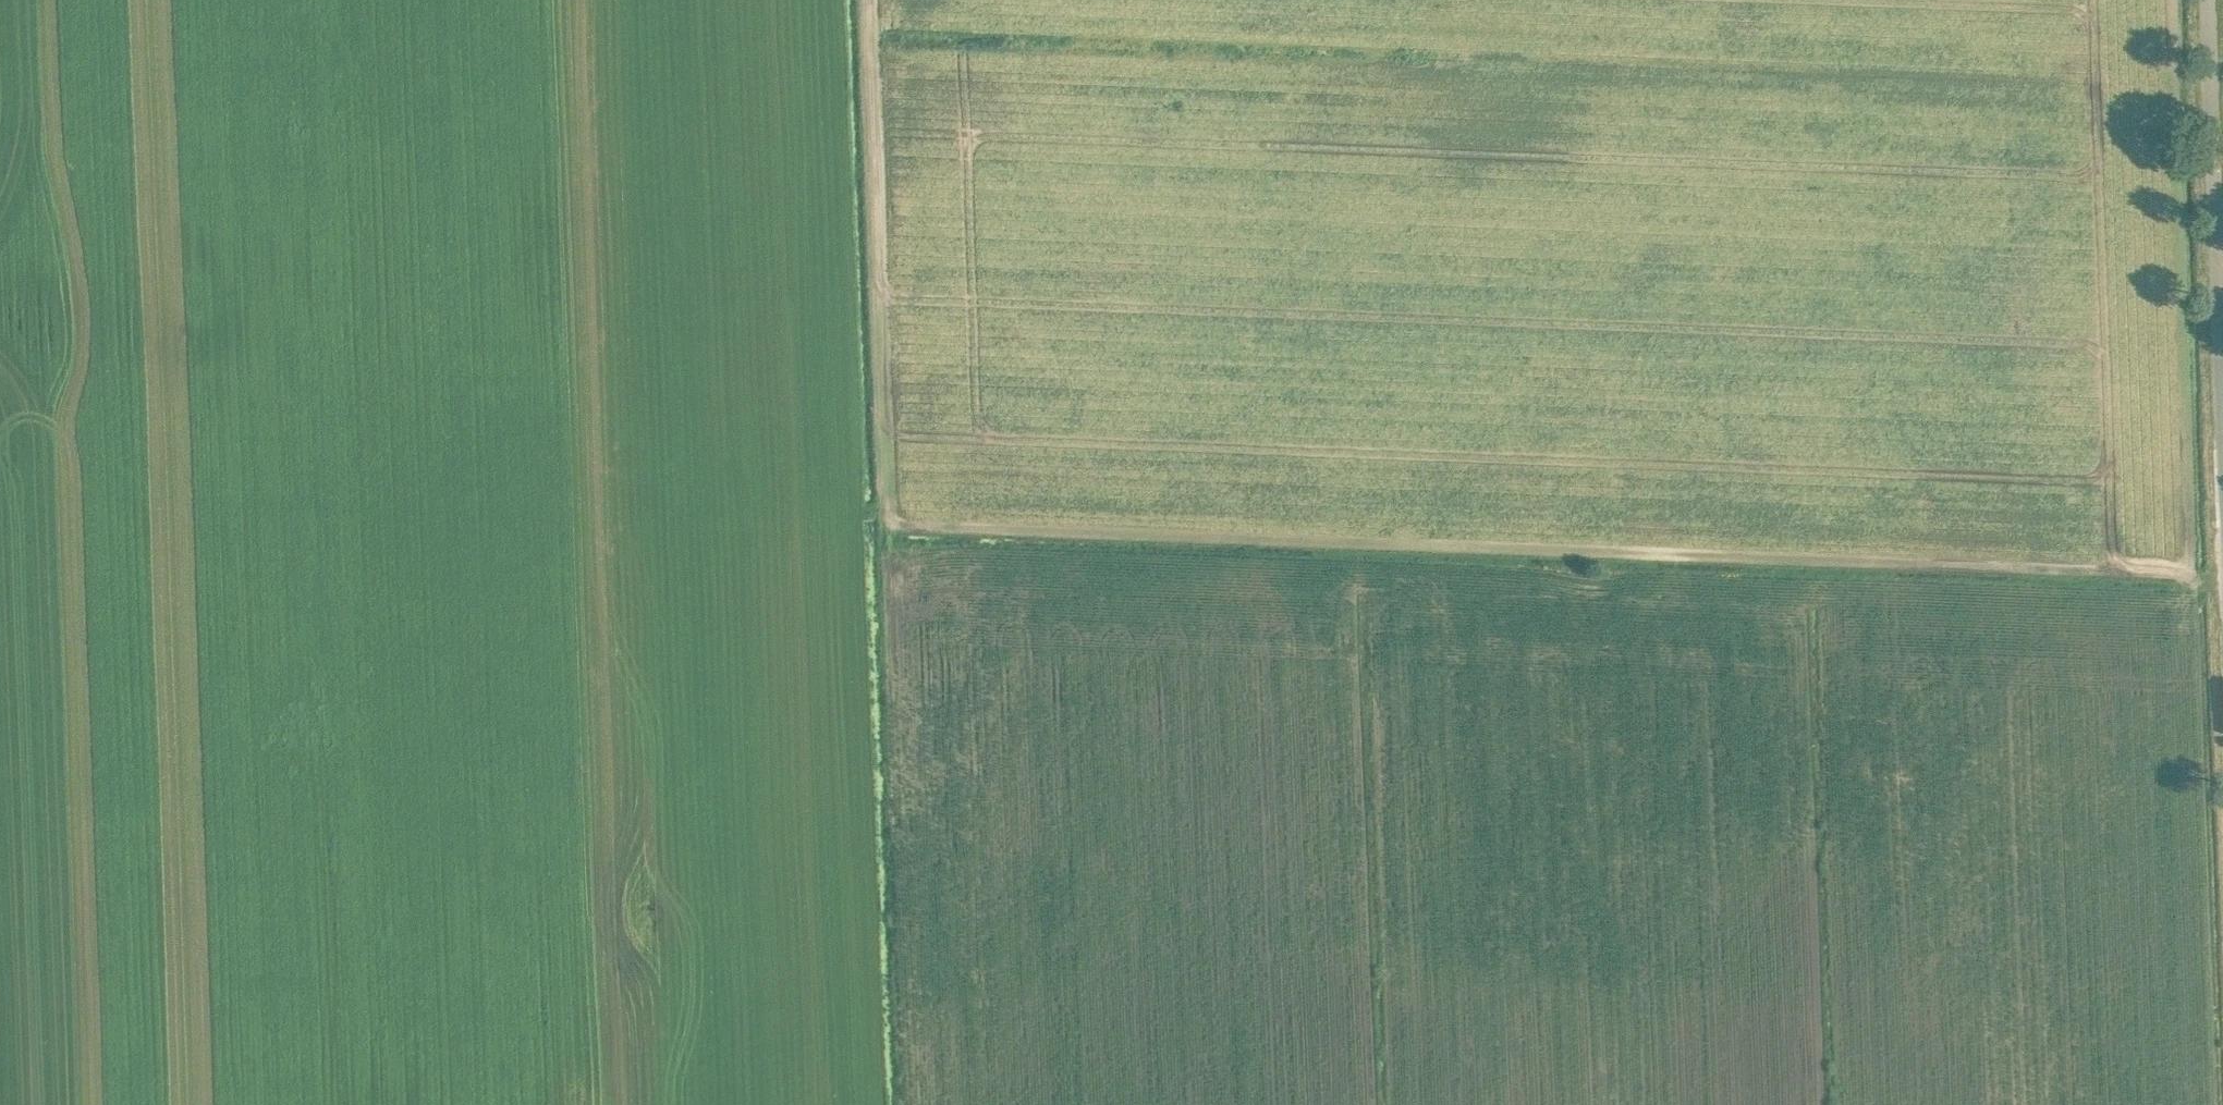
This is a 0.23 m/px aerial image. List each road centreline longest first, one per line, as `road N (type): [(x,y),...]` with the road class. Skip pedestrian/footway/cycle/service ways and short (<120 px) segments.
road 1 (unclassified): [(2222,392),(2208,0)]

